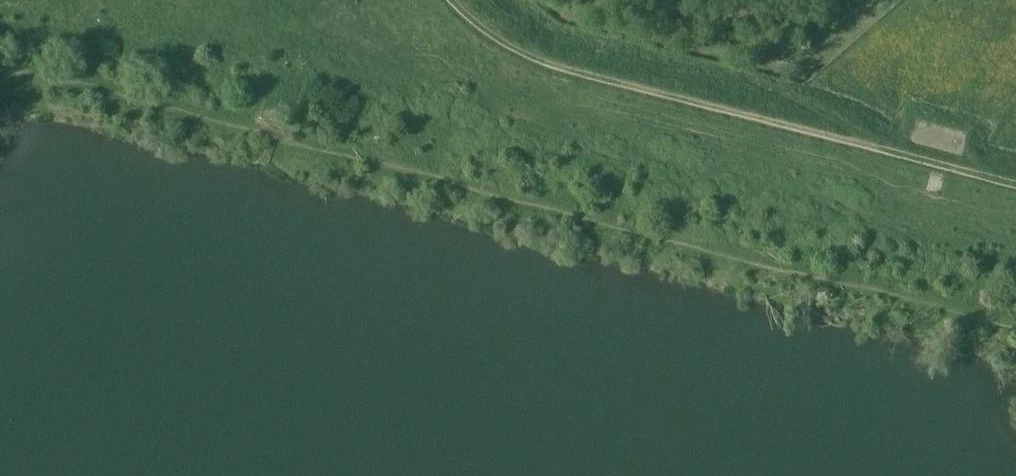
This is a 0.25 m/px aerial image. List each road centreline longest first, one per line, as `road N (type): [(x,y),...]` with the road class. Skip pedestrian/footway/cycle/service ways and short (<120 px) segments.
road 1 (track): [(1015,183),(525,62),(446,0)]

